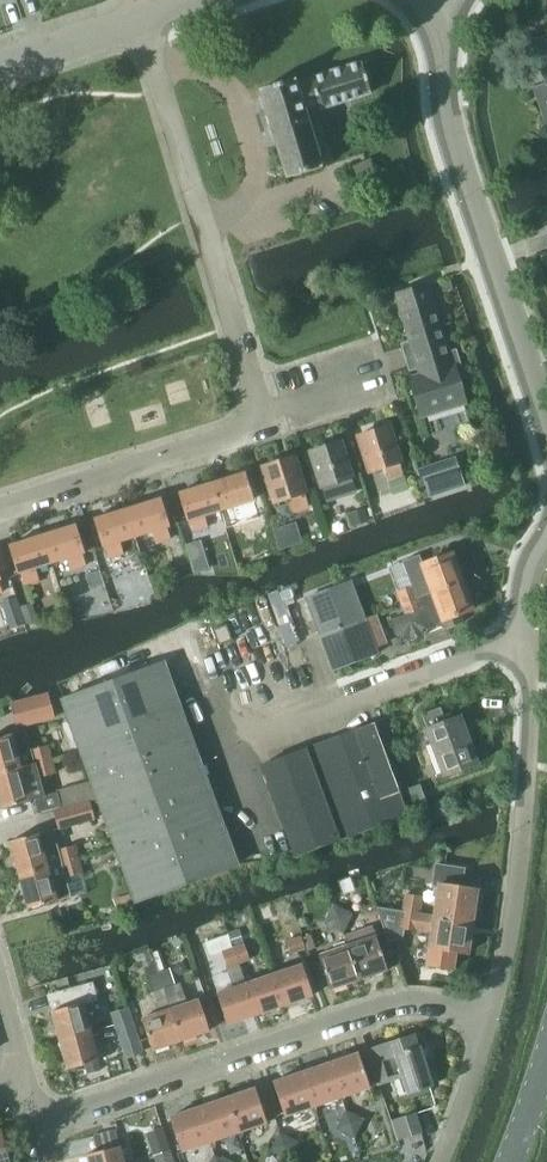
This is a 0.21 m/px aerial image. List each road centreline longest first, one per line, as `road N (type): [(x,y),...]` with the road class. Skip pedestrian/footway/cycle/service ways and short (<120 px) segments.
road 1 (residential): [(32,1126),(406,1001),(489,1021)]
road 2 (residential): [(0,509),(262,422),(206,242)]
road 3 (tertiary): [(546,429),(447,123),(435,23)]
road 4 (residential): [(489,1021),(516,880),(530,739),(525,646)]
road 5 (residential): [(222,747),(454,661),(525,646)]
road 6 (residential): [(206,242),(249,205),(259,162),(253,125),(217,77),(155,71)]
road 7 (residential): [(206,242),(155,71)]
road 8 (tertiary): [(0,70),(147,22)]
road 9 (residential): [(441,1161),(489,1021)]

